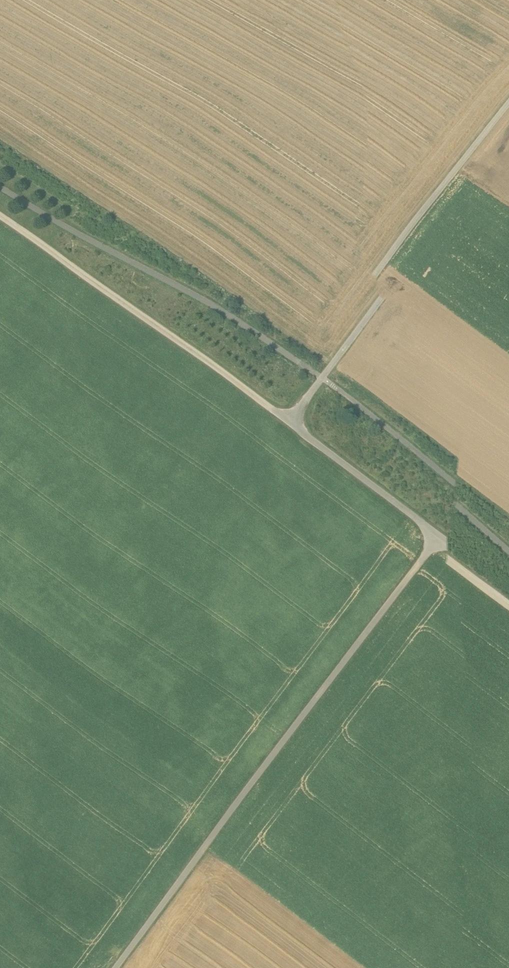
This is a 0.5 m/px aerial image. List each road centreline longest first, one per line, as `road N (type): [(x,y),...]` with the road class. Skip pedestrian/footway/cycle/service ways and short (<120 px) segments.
road 1 (track): [(124,967),(427,574)]
road 2 (track): [(508,156),(281,462)]
road 3 (track): [(281,462),(0,250)]
road 4 (track): [(427,574),(281,462)]

